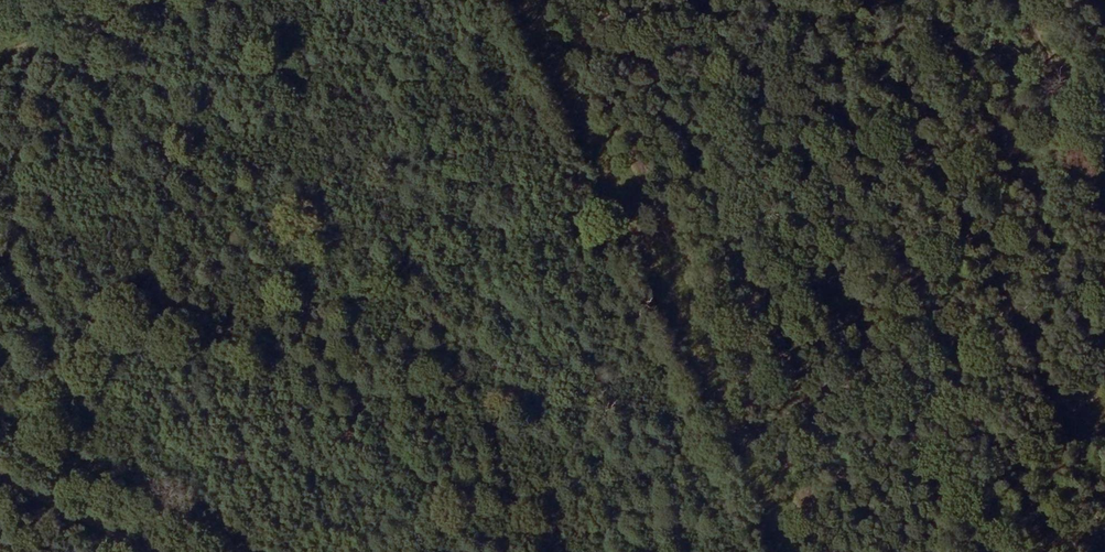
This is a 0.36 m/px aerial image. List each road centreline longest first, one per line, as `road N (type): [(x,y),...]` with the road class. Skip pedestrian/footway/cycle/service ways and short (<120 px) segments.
road 1 (track): [(534,0),(802,551)]
road 2 (track): [(0,417),(250,551)]
road 3 (track): [(166,551),(0,470)]
road 4 (track): [(124,0),(0,52)]

